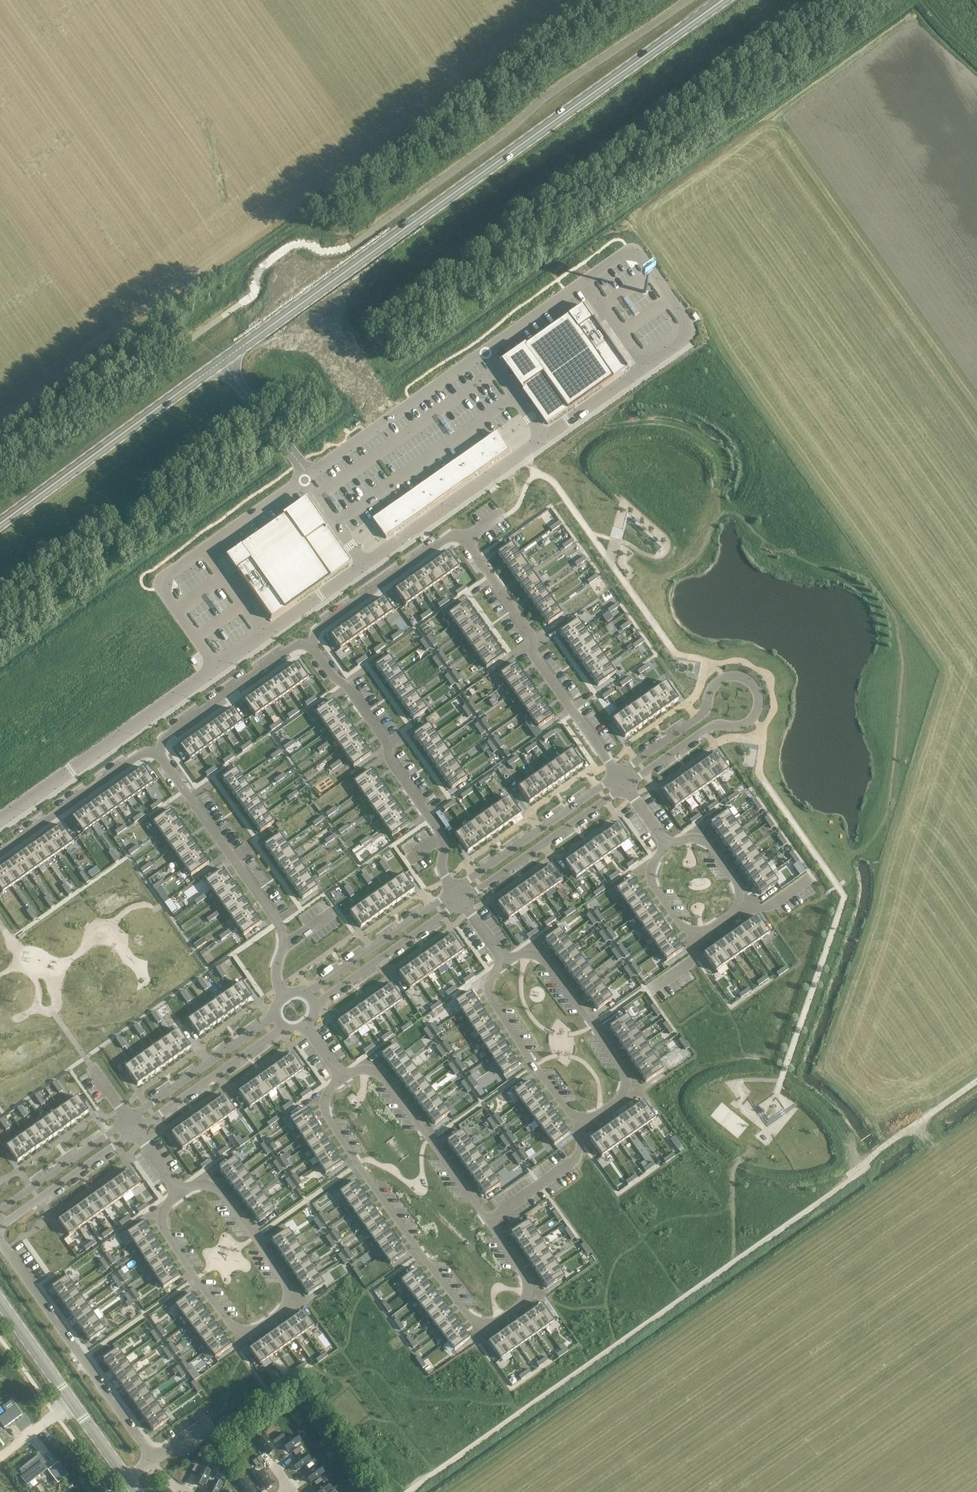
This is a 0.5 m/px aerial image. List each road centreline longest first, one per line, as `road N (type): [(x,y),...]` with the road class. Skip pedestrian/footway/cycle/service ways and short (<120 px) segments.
road 1 (track): [(408,1491),(849,1182),(870,1157),(976,1081)]
road 2 (secondary): [(328,284),(721,0)]
road 3 (residential): [(618,774),(461,536),(317,629),(312,645)]
road 4 (unclassified): [(484,350),(629,247),(652,273),(683,320),(683,339),(545,437)]
road 5 (residential): [(506,961),(490,976),(491,999),(571,1113),(600,1112),(624,1093),(623,1070),(546,964),(517,954)]
road 6 (residential): [(180,1192),(164,1210),(167,1235),(231,1325),(258,1328),(284,1309),(287,1290),(226,1198),(193,1186)]
road 7 (residential): [(626,786),(707,729),(754,717),(755,689),(736,676),(722,680),(700,716),(618,774)]
road 8 (residential): [(342,1079),(325,1111),(358,1165),(467,1315),(486,1324),(510,1313)]
road 9 (residential): [(510,1313),(526,1295),(525,1277),(430,1139),(373,1070),(342,1079)]
road 10 (residential): [(127,1479),(146,1465),(148,1452),(0,1239)]
road 11 (residential): [(454,889),(436,825),(362,705),(312,645)]
road 12 (residential): [(286,998),(276,974),(280,925),(159,753)]
road 13 (unclassified): [(217,669),(162,578),(303,477)]
road 14 (secondary): [(0,521),(224,361)]
road 15 (unclassified): [(217,669),(0,820)]
road 16 (residential): [(670,848),(687,838),(708,843),(740,891),(736,909),(706,930),(689,929),(654,886),(651,869),(659,855)]
road 17 (unclassified): [(545,437),(366,565)]
road 18 (residential): [(462,902),(626,786)]
road 19 (residential): [(618,774),(454,889)]
road 20 (residential): [(312,645),(293,646),(167,735),(159,753)]
road 21 (residential): [(159,753),(137,755),(0,851)]
road 22 (residential): [(454,889),(306,995)]
road 23 (unclassified): [(366,565),(217,669)]
road 24 (residential): [(314,1007),(462,902)]
road 25 (residential): [(137,1130),(285,1027)]
road 26 (residential): [(277,1015),(130,1119)]
road 27 (residential): [(0,1228),(137,1130)]
road 28 (residential): [(130,1119),(0,1210)]
road 29 (unclassified): [(224,361),(308,474)]
road 30 (tertiary): [(73,1404),(0,1304)]

